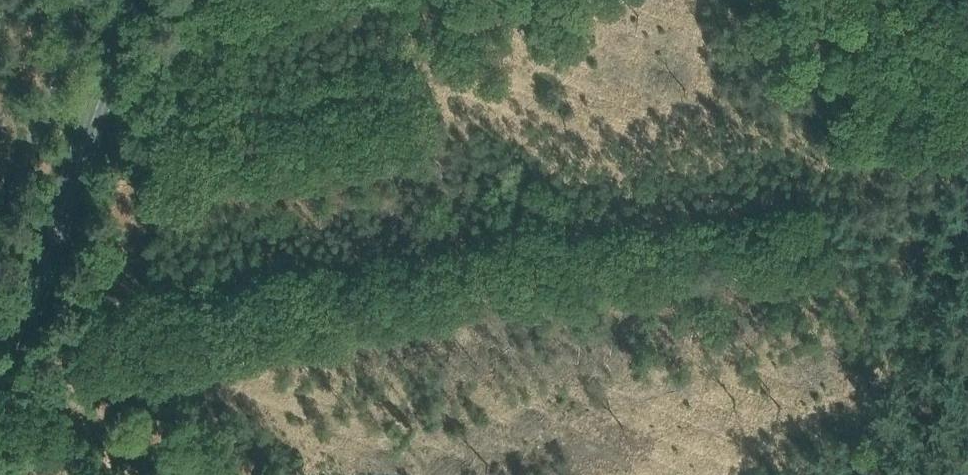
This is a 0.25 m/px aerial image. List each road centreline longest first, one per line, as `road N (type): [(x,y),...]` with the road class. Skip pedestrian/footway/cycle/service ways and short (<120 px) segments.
road 1 (secondary): [(0,399),(133,0)]

